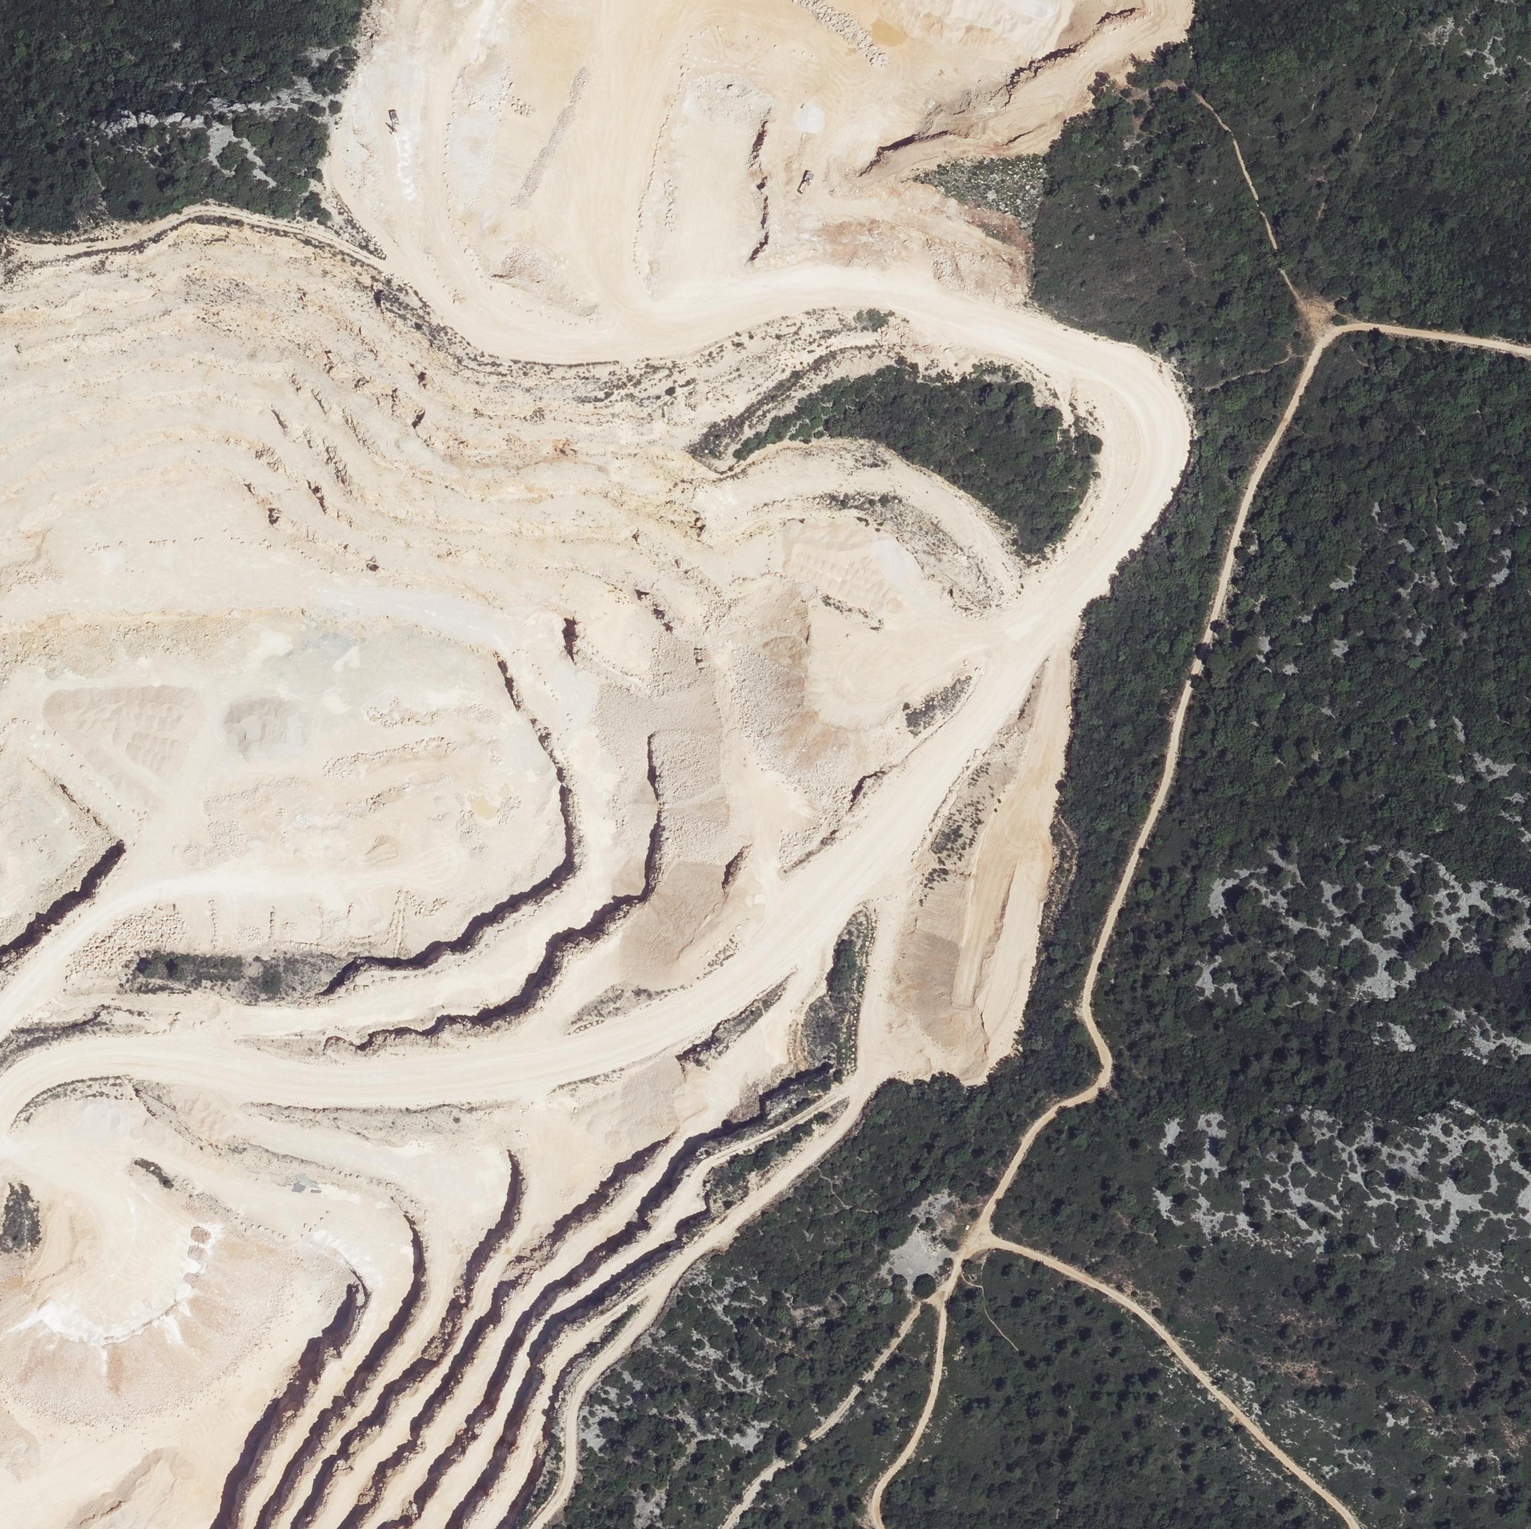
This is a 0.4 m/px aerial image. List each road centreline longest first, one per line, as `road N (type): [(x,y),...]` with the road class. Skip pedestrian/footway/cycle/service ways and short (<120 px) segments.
road 1 (track): [(1530,352),(1333,323),(1309,359),(1220,529),(1156,723),(1149,771),(1068,981),(1067,1015),(1088,1042),(1097,1071),(1088,1096),(1056,1104),(1028,1126),(987,1226),(974,1237)]
road 2 (track): [(974,1237),(1037,1254),(1120,1299),(1242,1434),(1343,1528)]
road 3 (track): [(974,1237),(950,1271),(924,1434),(876,1499),(886,1528)]

